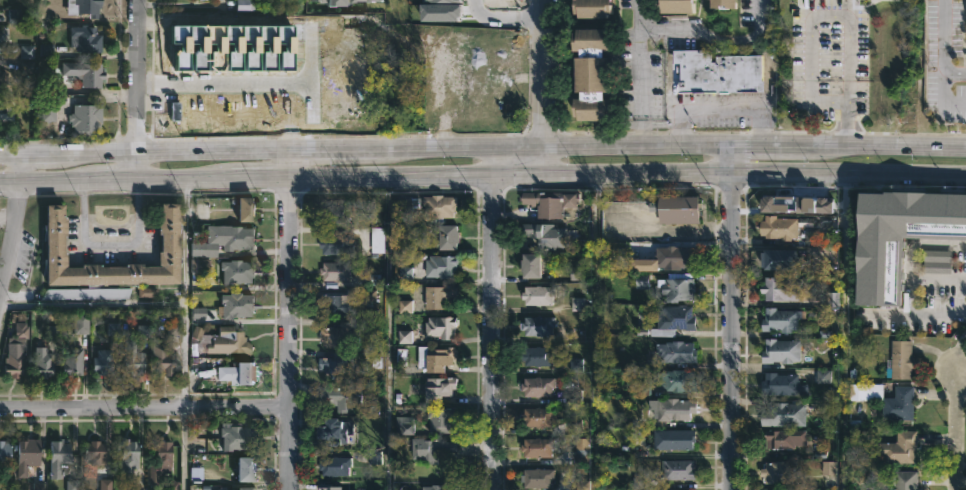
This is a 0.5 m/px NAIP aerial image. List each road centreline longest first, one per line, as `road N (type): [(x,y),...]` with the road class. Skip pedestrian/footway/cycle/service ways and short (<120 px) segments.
road 1 (primary): [(0,183),(965,176)]
road 2 (primary): [(965,152),(0,157)]
road 3 (residential): [(289,489),(290,155)]
road 4 (residential): [(731,489),(730,174)]
road 5 (residential): [(492,489),(489,176)]
road 6 (residential): [(290,408),(0,409)]
road 7 (residential): [(143,182),(140,0)]
road 8 (residential): [(638,32),(736,45),(755,40),(759,0)]
road 9 (residential): [(0,310),(33,156)]
road 10 (residential): [(546,152),(545,0)]
road 11 (residential): [(958,489),(959,370)]

